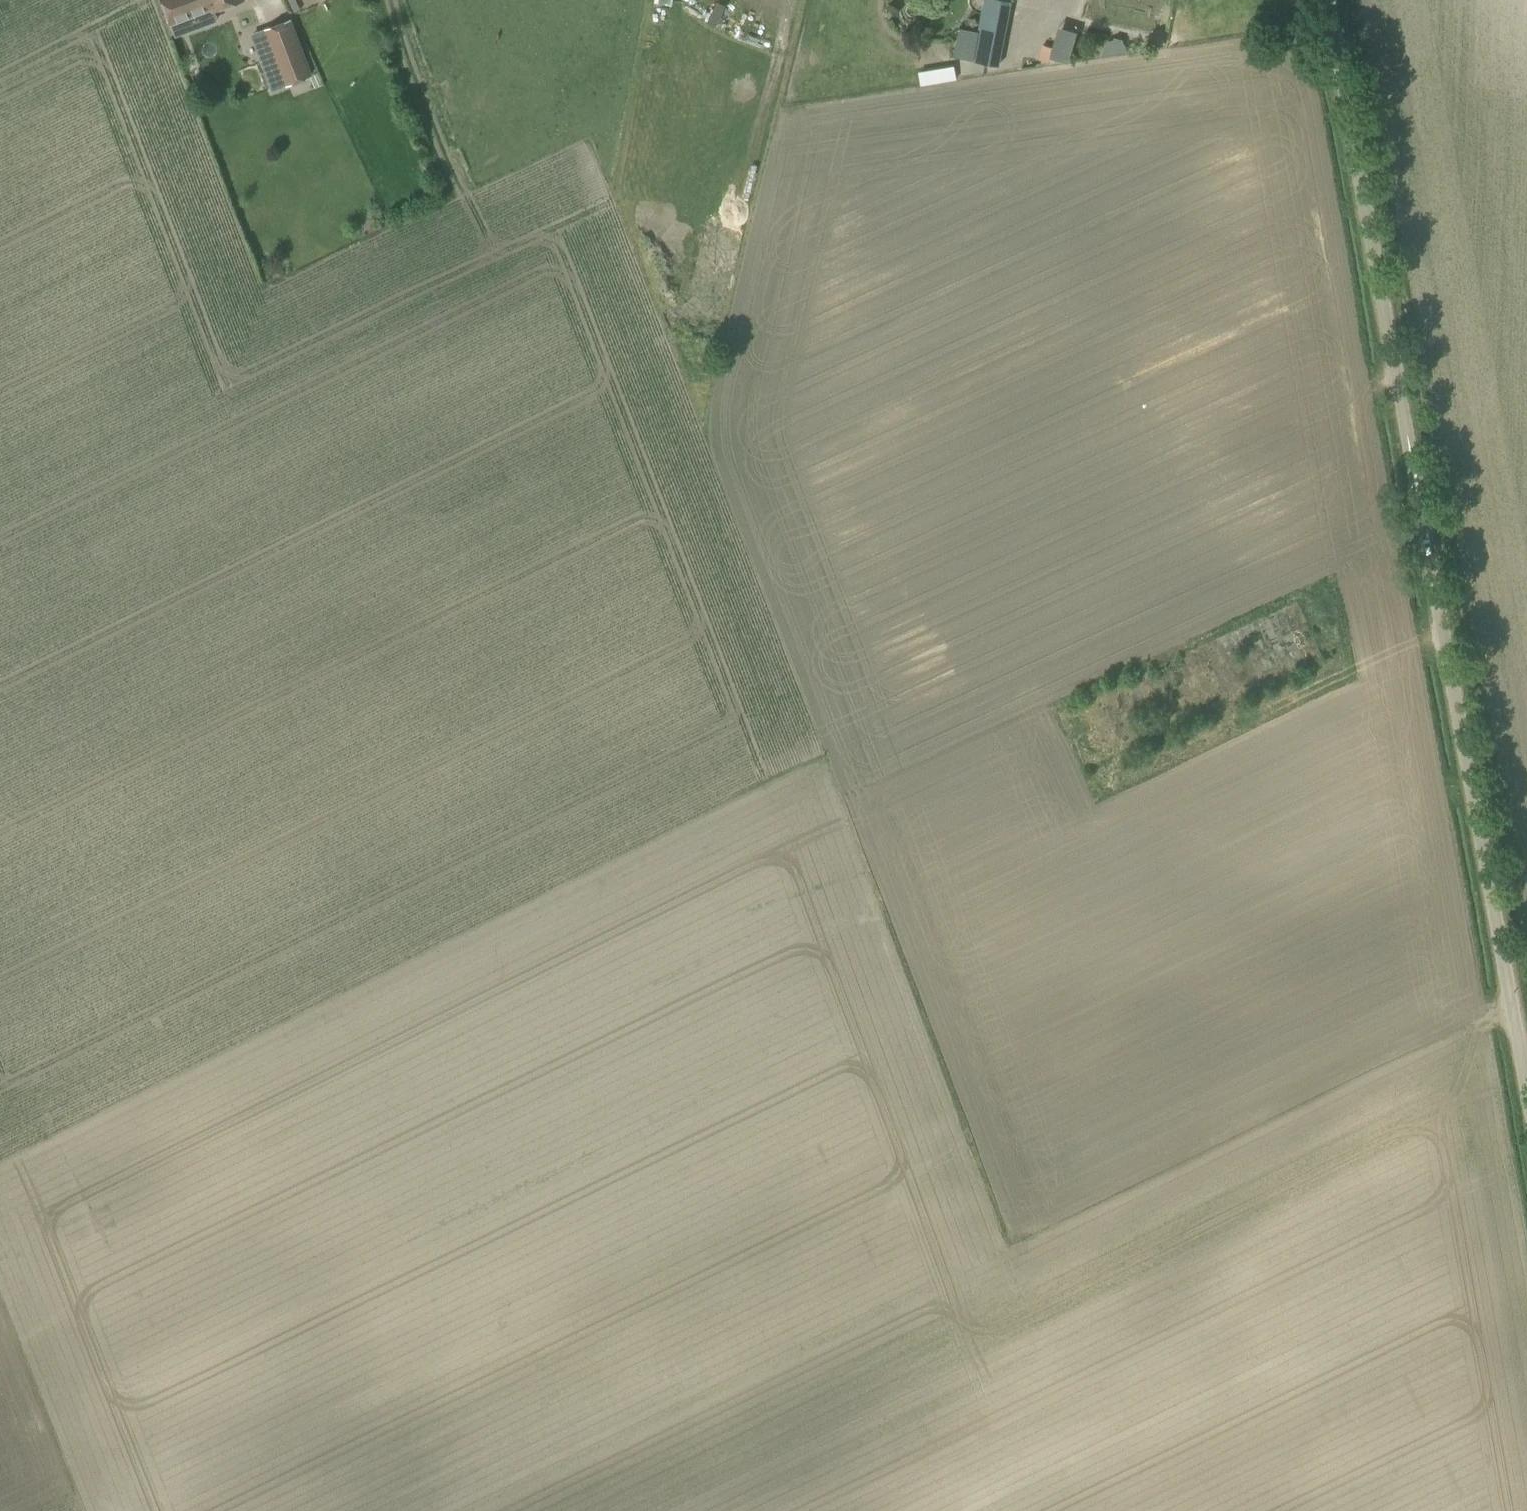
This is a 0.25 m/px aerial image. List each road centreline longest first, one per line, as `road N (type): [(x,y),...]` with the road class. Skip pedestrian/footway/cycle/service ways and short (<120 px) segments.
road 1 (unclassified): [(1526,1105),(1325,0)]

